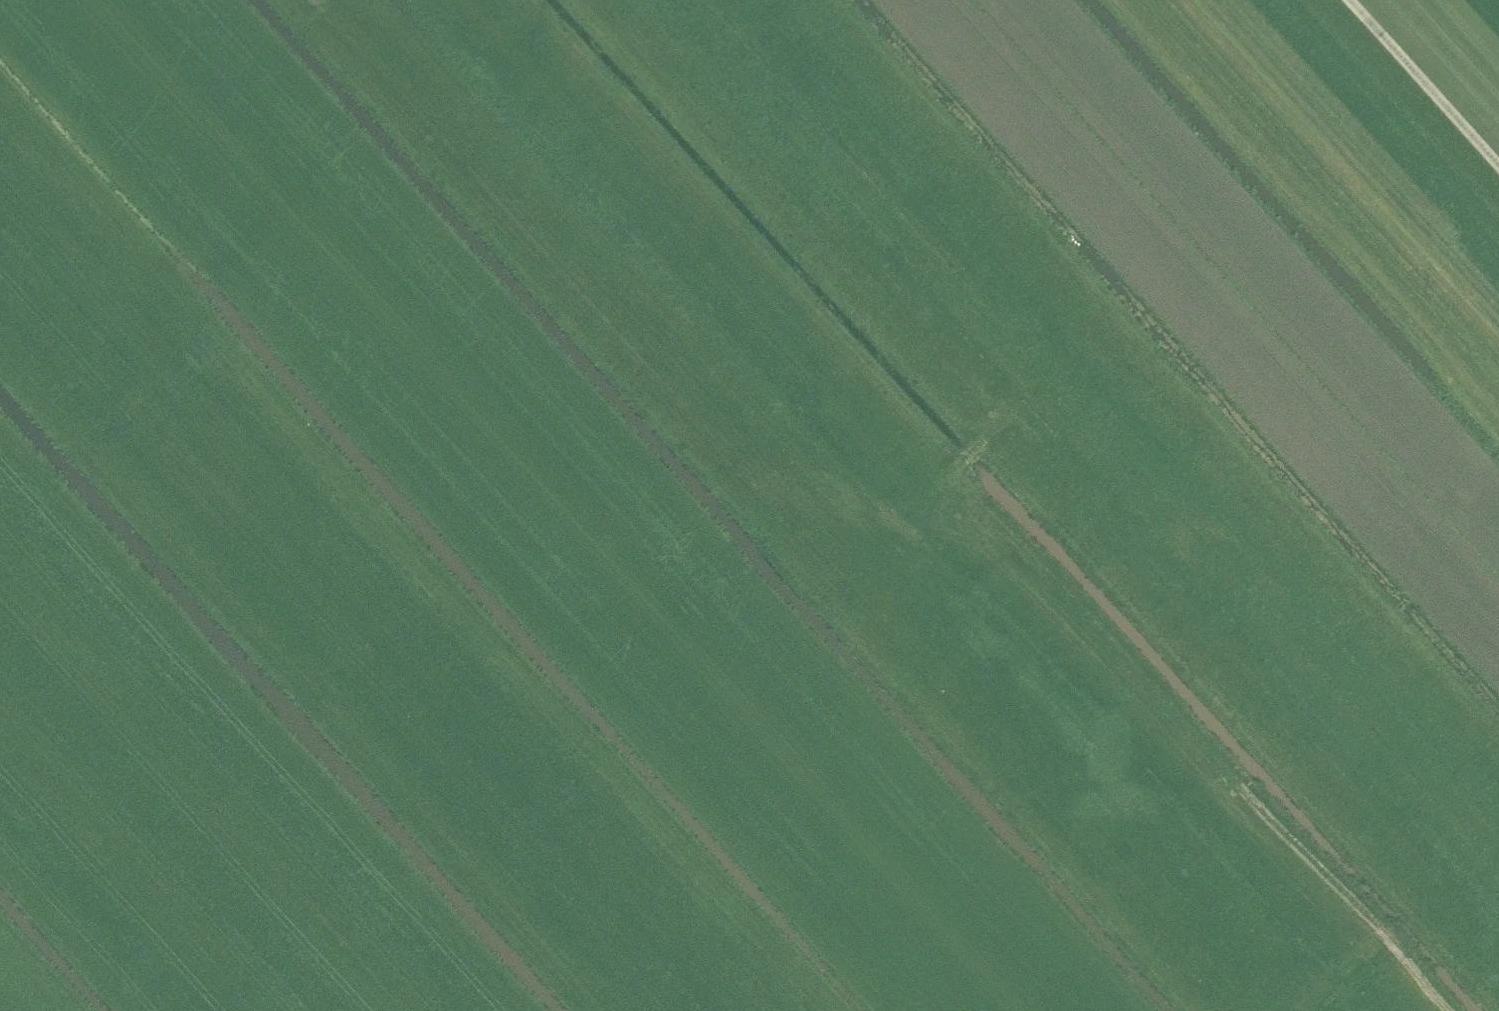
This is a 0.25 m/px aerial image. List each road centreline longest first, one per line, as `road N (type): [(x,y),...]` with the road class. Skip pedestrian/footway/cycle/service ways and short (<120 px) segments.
road 1 (track): [(1448,1010),(1244,792)]
road 2 (track): [(1498,162),(1351,0)]

